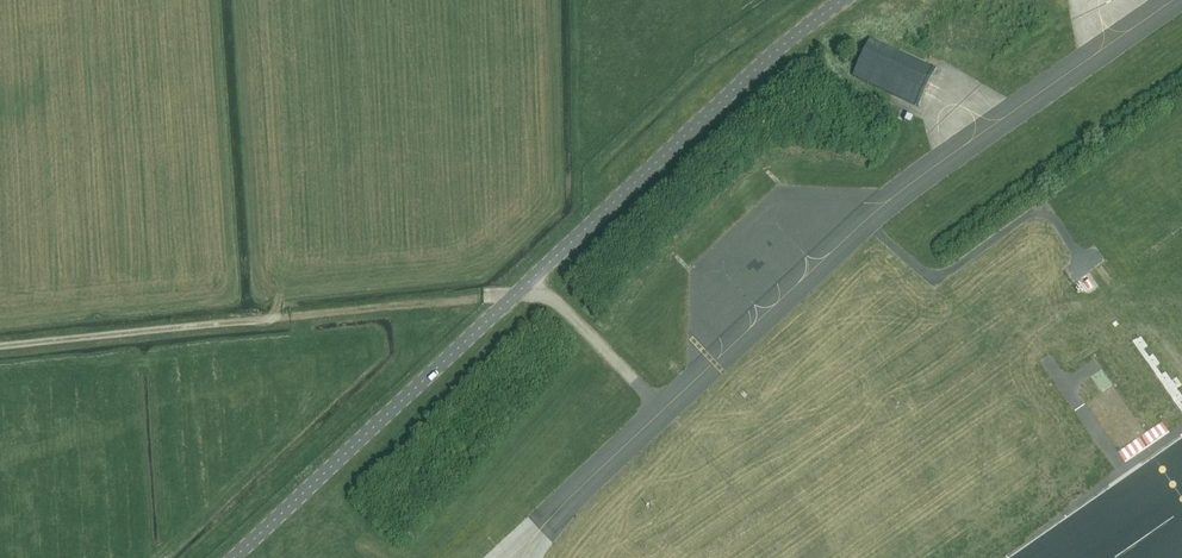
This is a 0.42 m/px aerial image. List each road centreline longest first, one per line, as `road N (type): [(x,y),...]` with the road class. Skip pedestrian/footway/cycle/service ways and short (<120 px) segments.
road 1 (unclassified): [(842,0),(763,64),(234,557)]
road 2 (track): [(0,348),(484,299)]

